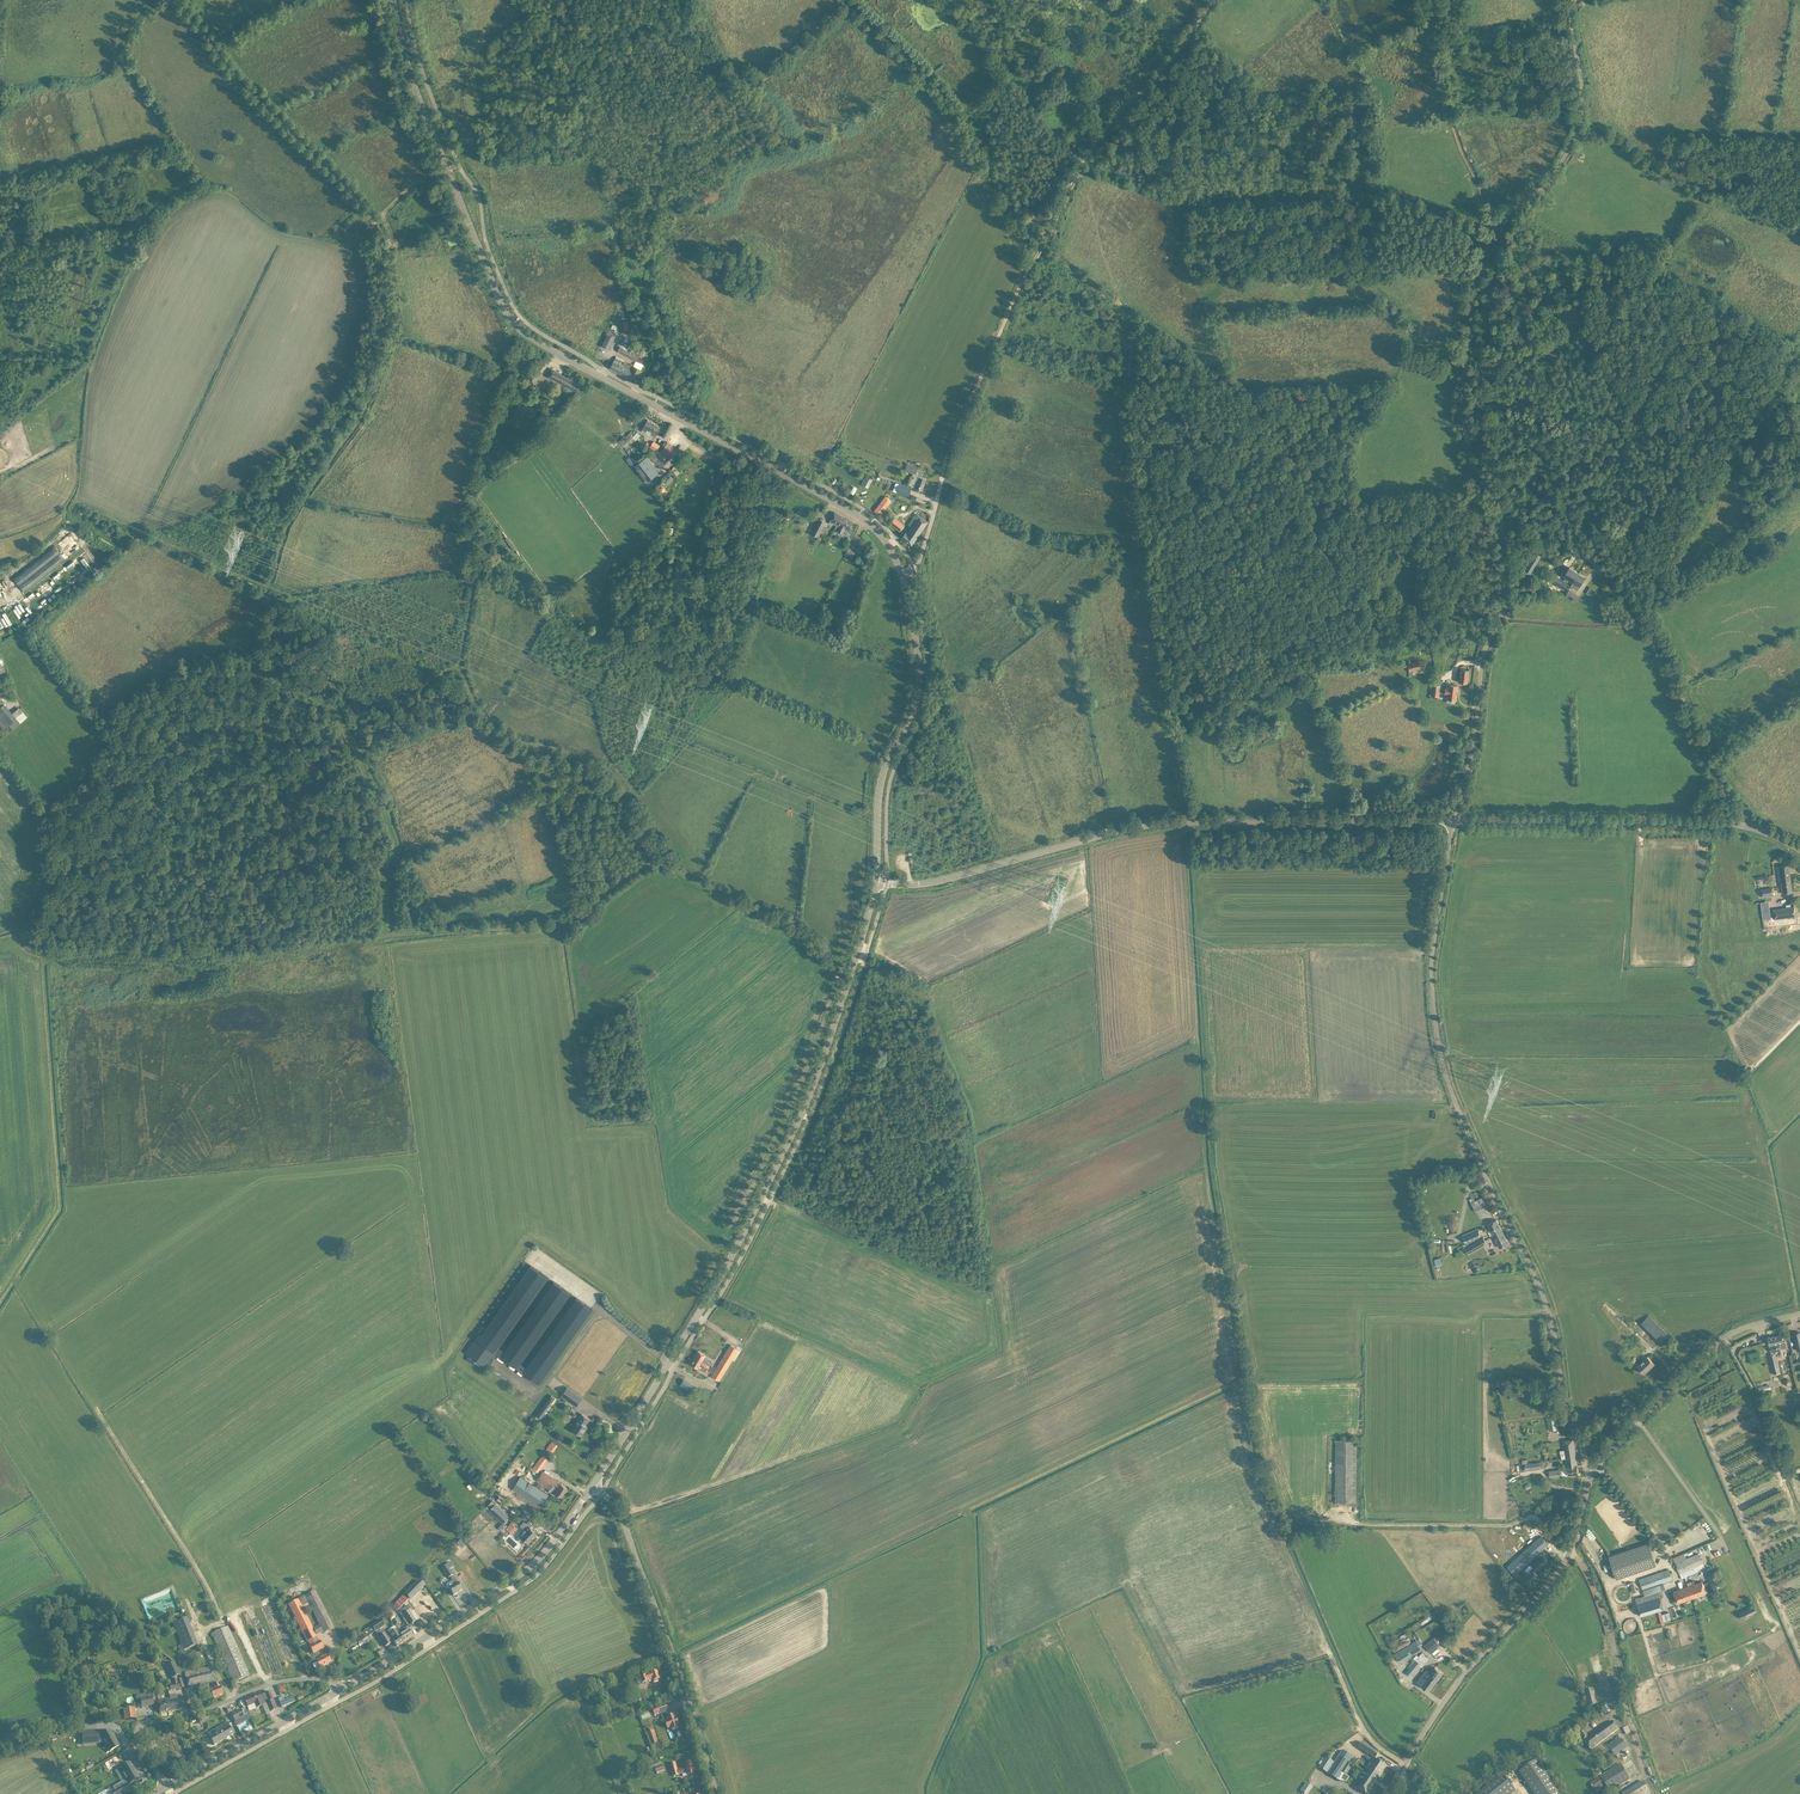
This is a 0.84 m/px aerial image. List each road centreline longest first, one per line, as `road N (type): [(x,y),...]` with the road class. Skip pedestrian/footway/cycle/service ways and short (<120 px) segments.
road 1 (tertiary): [(876,882),(882,779),(909,722),(919,675),(890,549),(848,510),(518,327),(418,97),(393,0)]
road 2 (unclassified): [(1590,1480),(1537,1278),(1475,1152),(1436,1043),(1430,955),(1453,819)]
road 3 (tertiary): [(593,1485),(723,1273),(798,1123),(876,882)]
road 4 (unclassified): [(876,882),(936,881),(1147,826),(1453,819)]
road 5 (unclassified): [(1499,511),(1463,424),(1465,355),(1492,233),(1547,184),(1581,120),(1570,0)]
road 6 (unclassified): [(1386,1793),(1458,1682),(1570,1553),(1590,1480)]
road 7 (unclassified): [(1453,819),(1740,821),(1799,847)]
road 8 (tertiary): [(715,1793),(623,1518),(593,1485)]
road 9 (tertiary): [(340,1690),(533,1564),(593,1485)]
road 10 (track): [(1029,268),(1096,140),(1212,0)]
road 11 (track): [(1029,268),(968,128),(852,0)]
road 12 (track): [(914,569),(958,409),(1029,268)]
road 13 (unclassified): [(1453,819),(1483,651),(1510,580),(1499,511)]
road 14 (track): [(1603,574),(1636,609),(1670,668),(1716,786),(1750,824)]
road 15 (residential): [(166,1787),(141,1746),(144,1724),(286,1681),(326,1679),(340,1690)]
road 16 (unclassified): [(1590,1480),(1728,1336),(1799,1314)]
road 17 (tertiary): [(166,1787),(340,1690)]
road 18 (unclassified): [(1603,574),(1570,546),(1499,511)]

